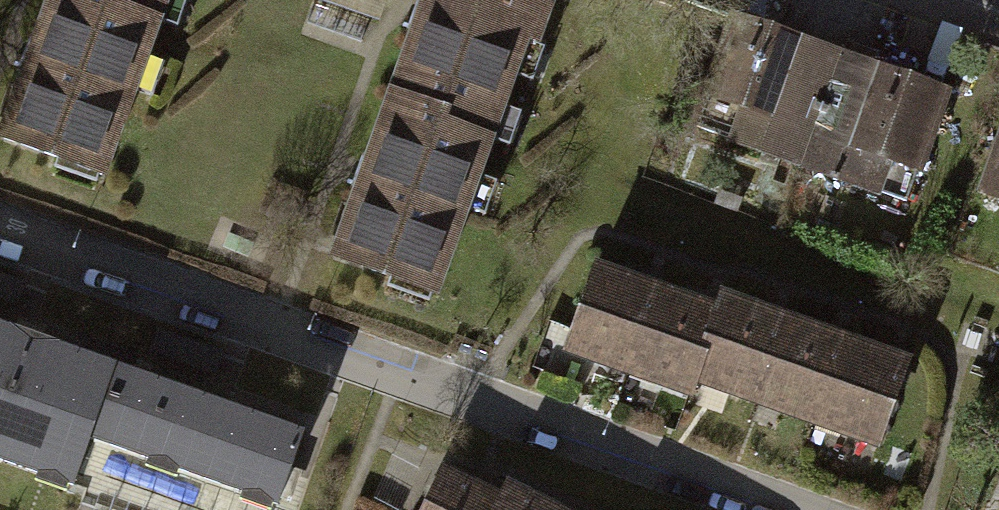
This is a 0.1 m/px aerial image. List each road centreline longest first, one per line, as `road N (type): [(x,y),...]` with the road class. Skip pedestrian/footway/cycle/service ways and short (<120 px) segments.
road 1 (residential): [(766,509),(0,234)]

